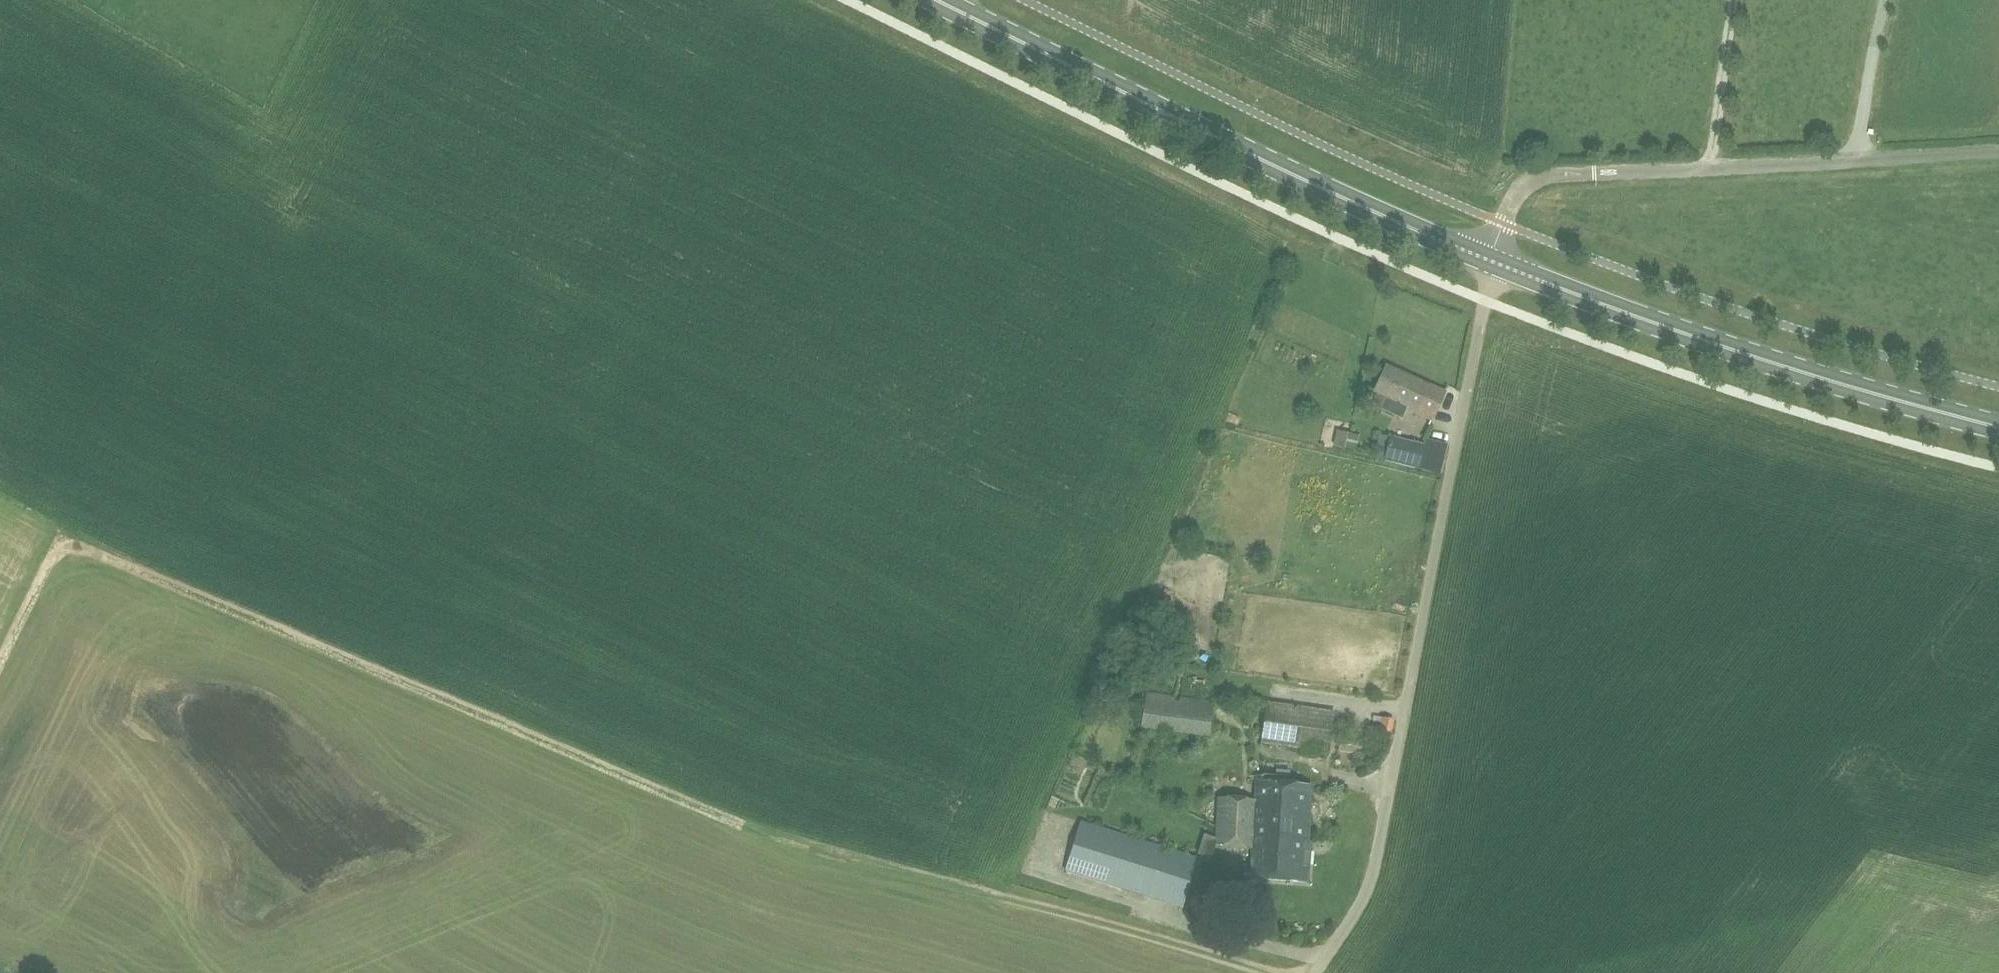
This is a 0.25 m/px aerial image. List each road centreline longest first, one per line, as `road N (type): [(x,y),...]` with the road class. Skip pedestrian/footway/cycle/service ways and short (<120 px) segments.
road 1 (secondary): [(1492,258),(1259,157),(938,0)]
road 2 (unclassified): [(1998,151),(1559,174),(1530,184),(1502,222),(1492,258)]
road 3 (secondary): [(1998,427),(1746,352),(1492,258)]

